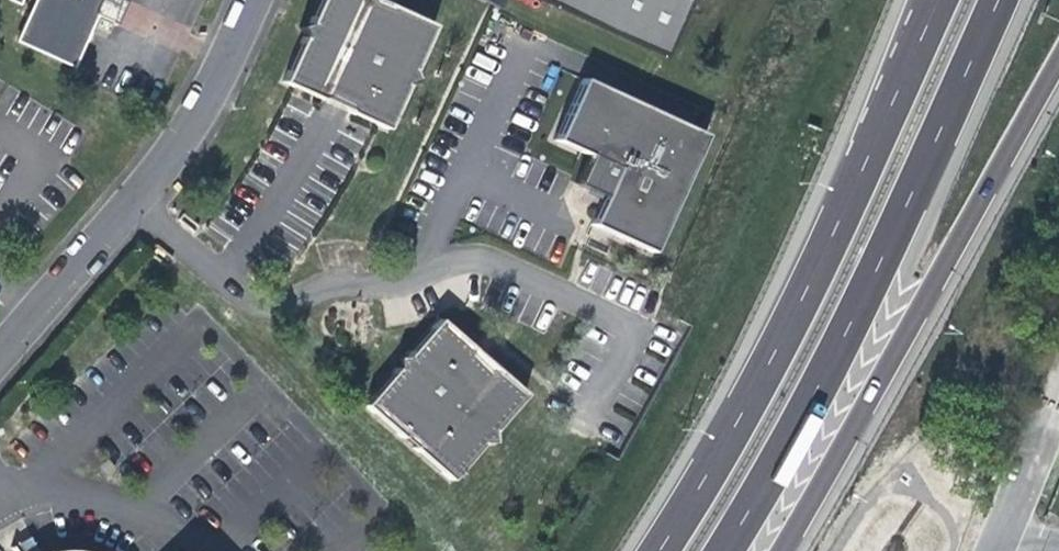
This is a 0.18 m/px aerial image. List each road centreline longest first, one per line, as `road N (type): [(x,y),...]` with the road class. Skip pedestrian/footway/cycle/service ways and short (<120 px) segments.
road 1 (trunk): [(721,550),(849,333),(997,0)]
road 2 (trunk): [(931,0),(781,347),(664,550)]
road 3 (trunk): [(786,550),(1058,66)]
road 4 (residential): [(0,354),(197,123),(252,0)]
road 5 (residential): [(1058,412),(1000,550)]

